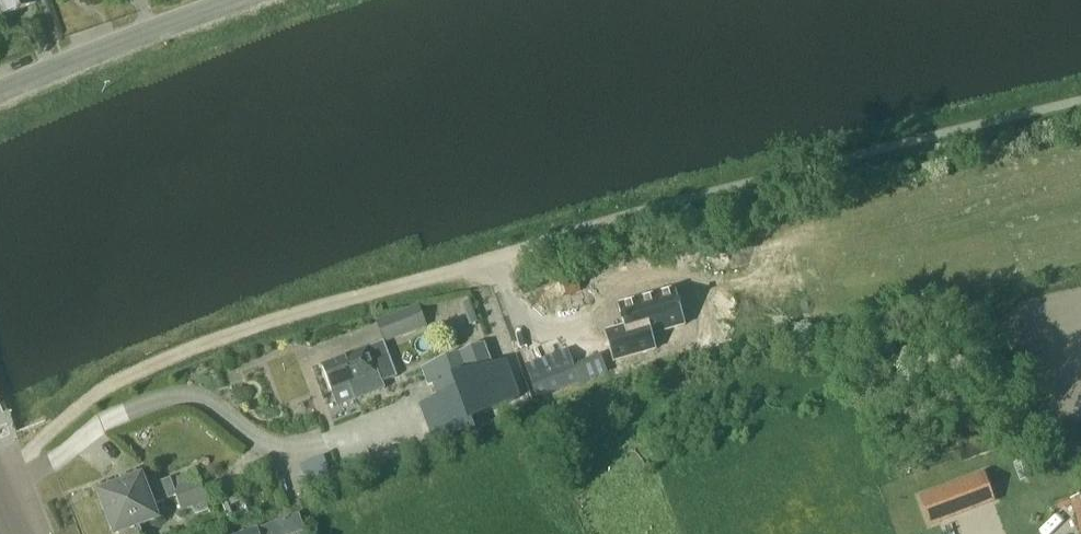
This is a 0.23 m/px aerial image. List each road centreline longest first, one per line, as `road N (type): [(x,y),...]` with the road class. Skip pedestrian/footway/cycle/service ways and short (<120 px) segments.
road 1 (unclassified): [(0,88),(231,0)]

